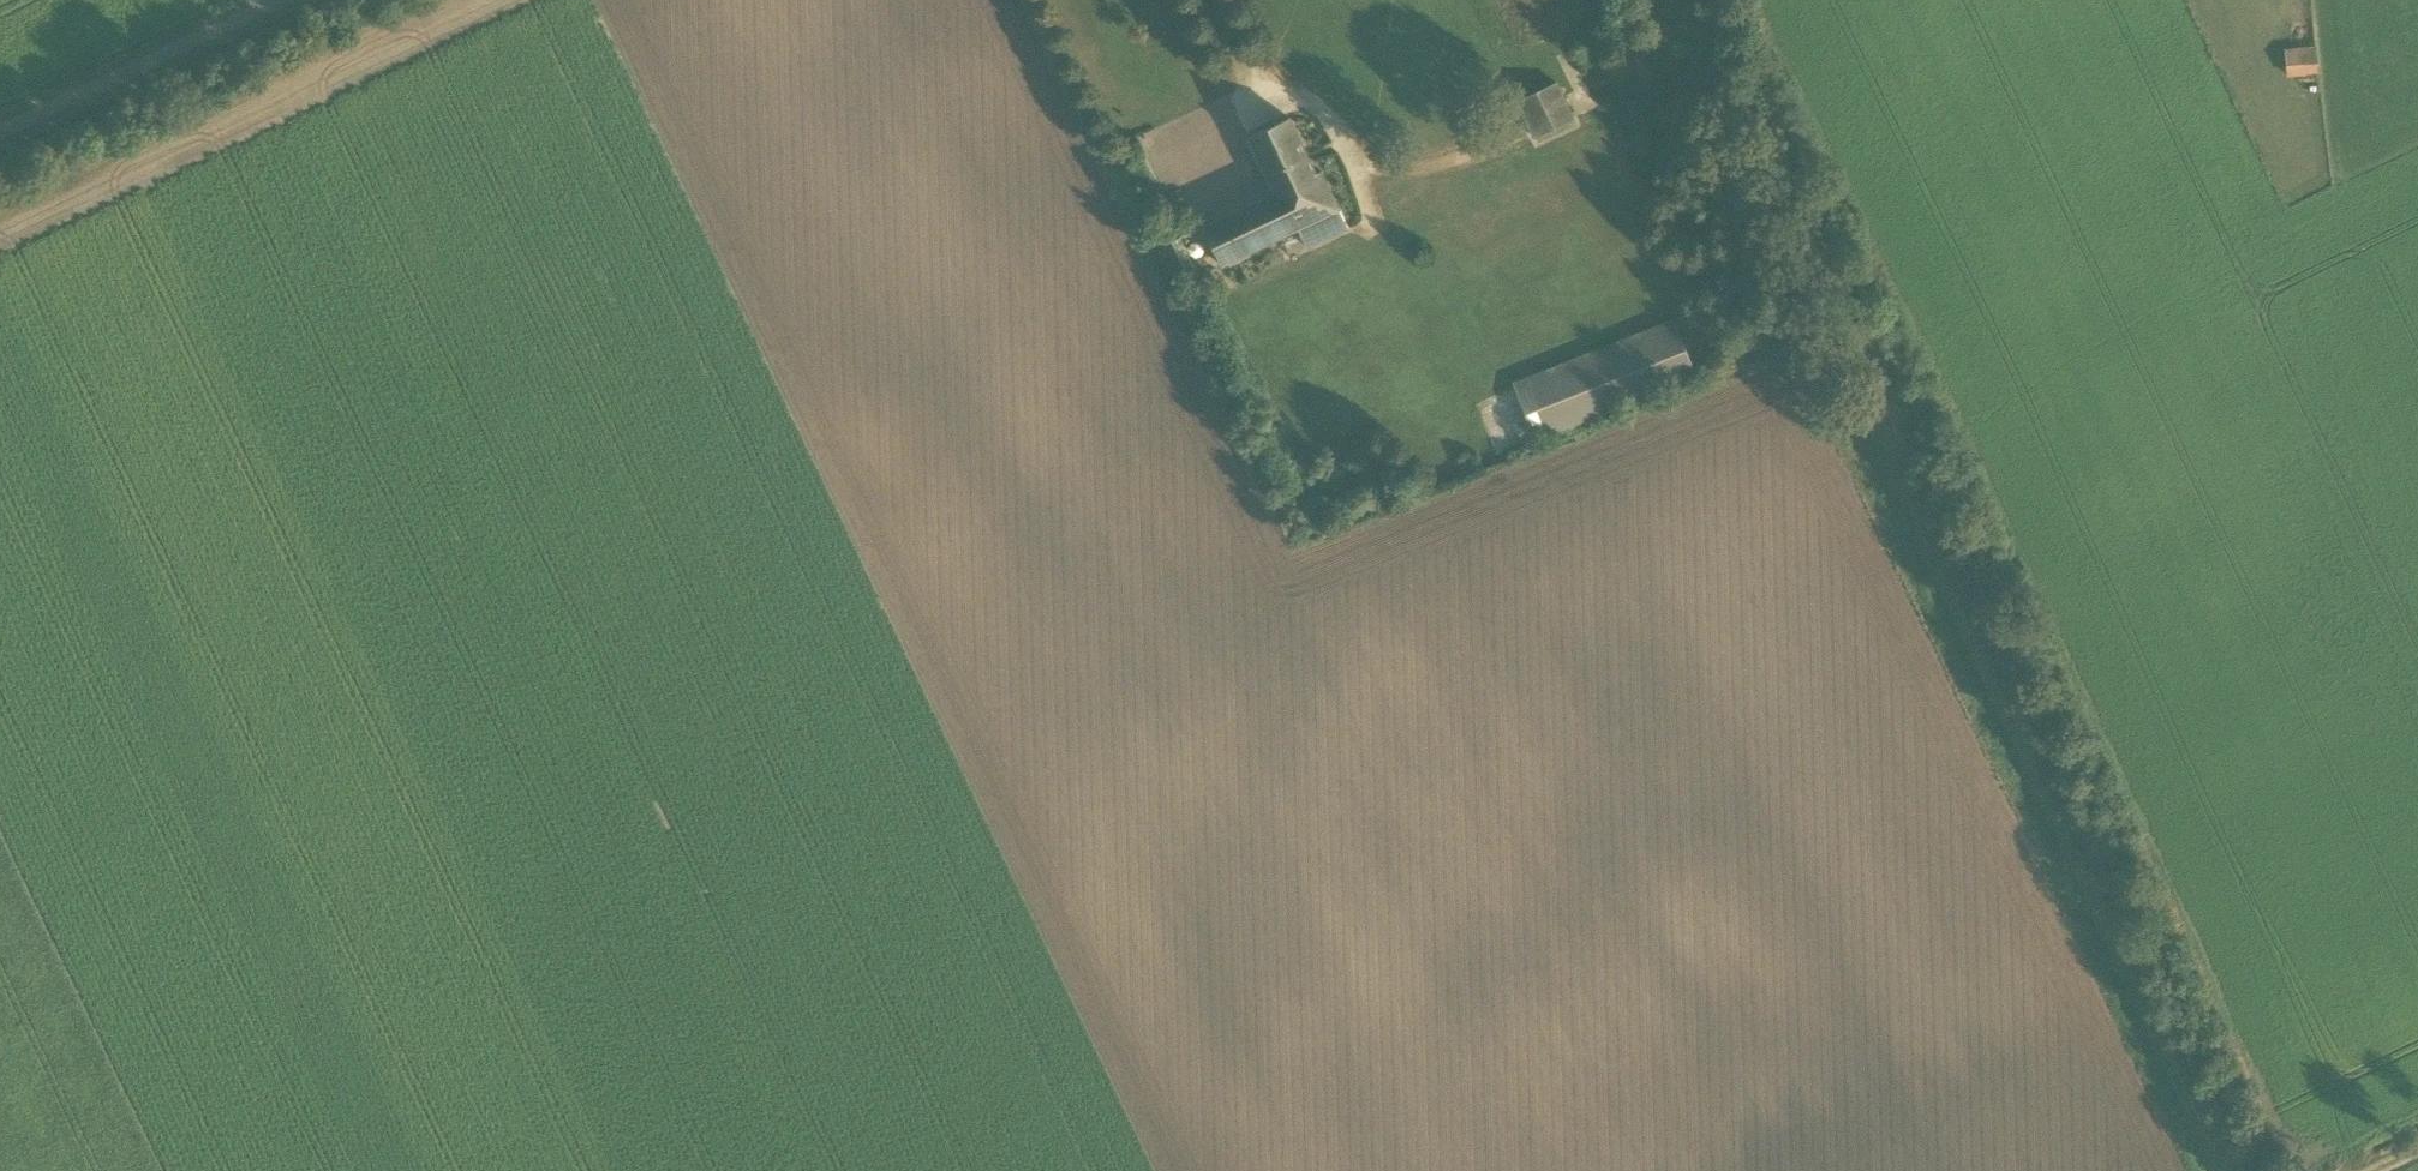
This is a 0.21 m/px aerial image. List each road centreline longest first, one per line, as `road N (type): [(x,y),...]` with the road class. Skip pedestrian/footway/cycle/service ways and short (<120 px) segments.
road 1 (unclassified): [(0,122),(261,0)]

